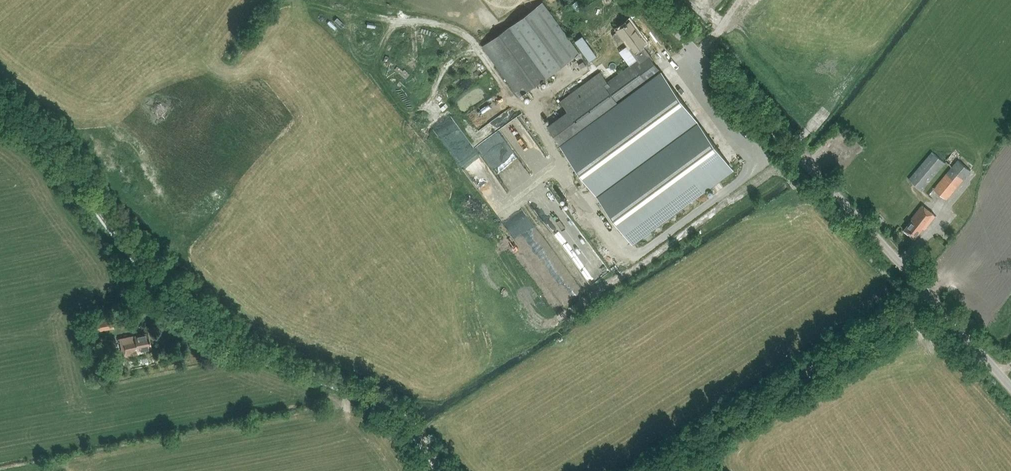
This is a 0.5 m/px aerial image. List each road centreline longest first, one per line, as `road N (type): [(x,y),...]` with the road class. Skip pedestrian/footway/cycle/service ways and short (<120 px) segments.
road 1 (track): [(446,470),(392,405),(257,352),(184,298),(143,261),(60,152),(0,107)]
road 2 (tertiary): [(1010,389),(935,299),(643,0)]
road 3 (track): [(931,296),(648,470)]

